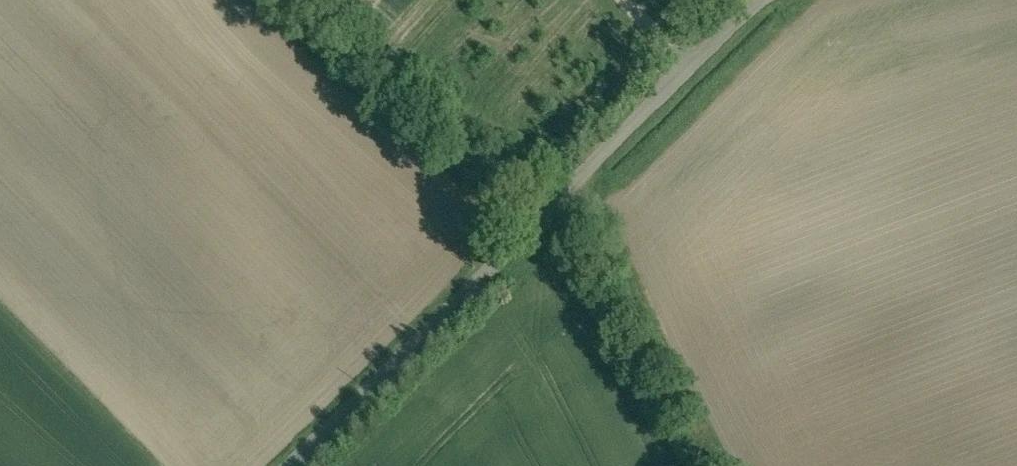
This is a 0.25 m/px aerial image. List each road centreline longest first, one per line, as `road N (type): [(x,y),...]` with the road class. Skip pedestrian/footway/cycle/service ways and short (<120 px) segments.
road 1 (unclassified): [(755,0),(286,465)]

